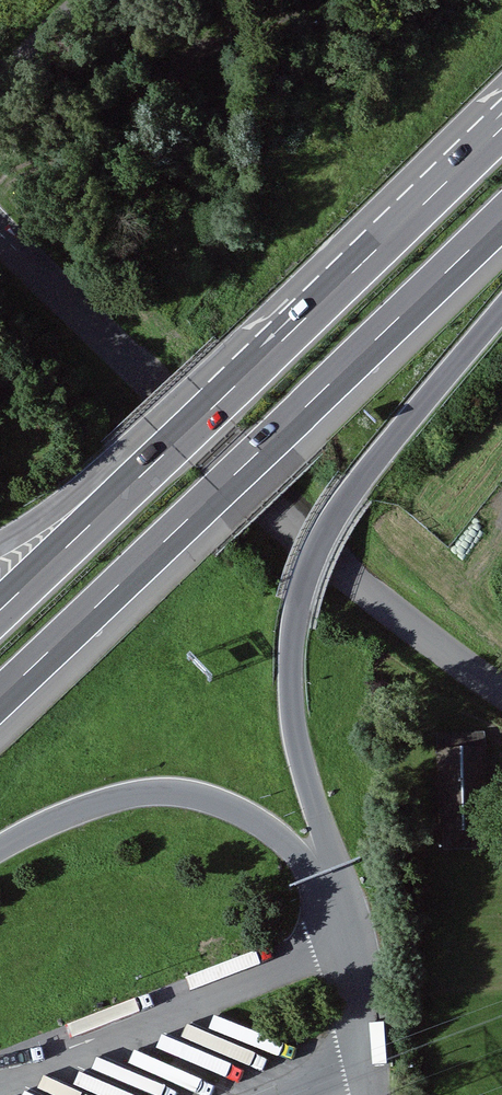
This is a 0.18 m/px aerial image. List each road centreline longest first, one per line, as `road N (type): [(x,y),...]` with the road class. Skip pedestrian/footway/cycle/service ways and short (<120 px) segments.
road 1 (motorway): [(0,700),(501,221)]
road 2 (residential): [(0,224),(357,577),(501,690)]
road 3 (motorway): [(340,889),(301,697),(309,584),(358,488),(501,315)]
road 4 (motorway): [(501,132),(181,443)]
road 5 (unclassified): [(340,889),(273,824),(191,794),(127,794),(91,805),(0,850)]
road 6 (motorway): [(181,443),(0,615)]
road 7 (motorway): [(181,443),(0,549)]

